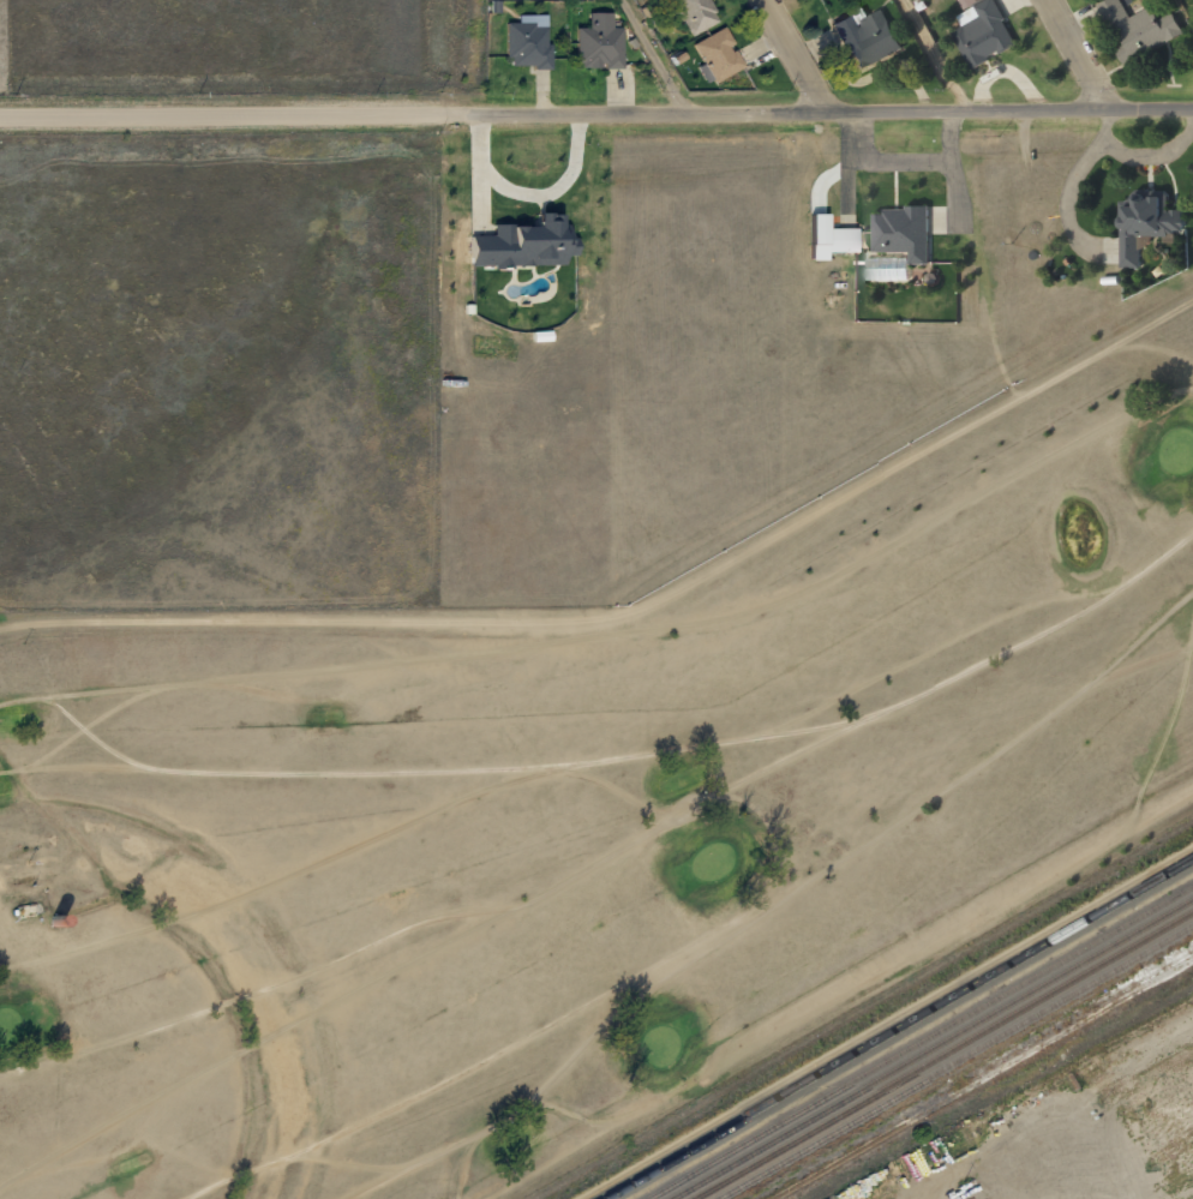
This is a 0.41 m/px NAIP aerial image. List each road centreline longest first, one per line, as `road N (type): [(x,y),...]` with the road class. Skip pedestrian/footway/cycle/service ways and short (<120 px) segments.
road 1 (residential): [(1192,107),(623,119),(0,116)]
road 2 (residential): [(827,114),(762,0)]
road 3 (residential): [(1108,108),(1046,0)]

